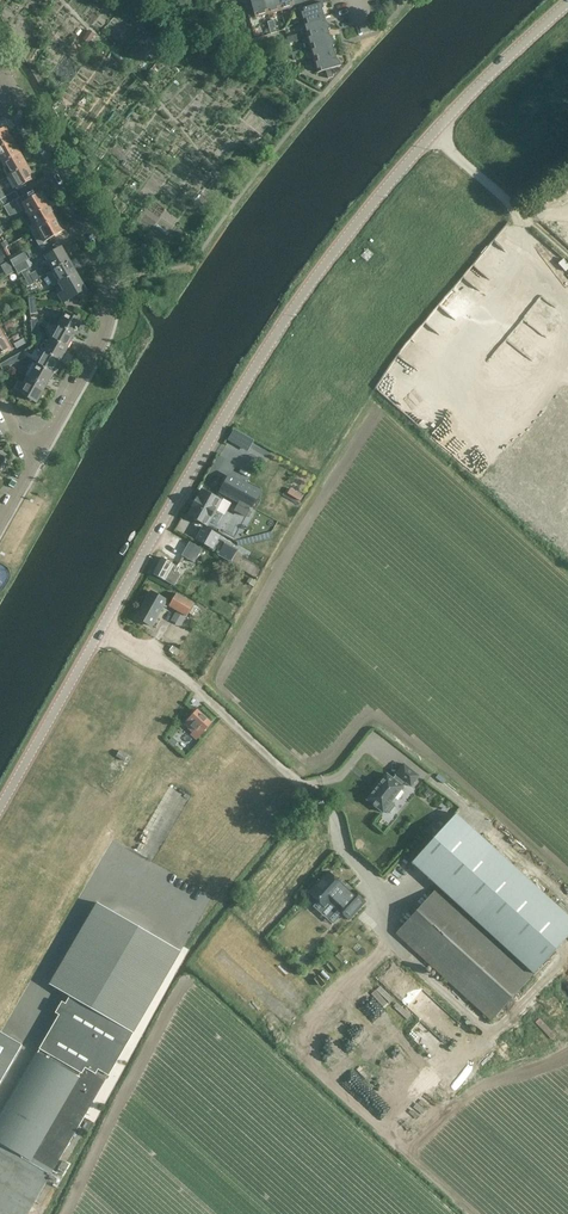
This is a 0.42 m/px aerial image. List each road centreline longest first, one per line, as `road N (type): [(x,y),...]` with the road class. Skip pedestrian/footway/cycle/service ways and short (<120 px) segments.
road 1 (tertiary): [(0,809),(294,308),(441,126),(567,3)]
road 2 (residential): [(39,453),(100,344),(109,287),(104,248),(0,73)]

